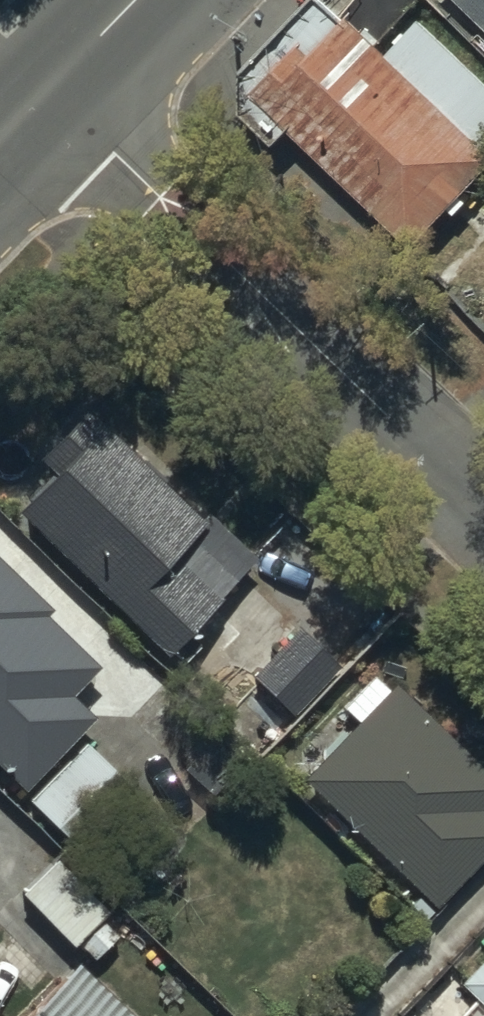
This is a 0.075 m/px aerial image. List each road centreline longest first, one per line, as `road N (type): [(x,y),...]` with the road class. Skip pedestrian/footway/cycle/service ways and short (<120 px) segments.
road 1 (residential): [(47,92),(483,507)]
road 2 (secondary): [(135,0),(47,92)]

